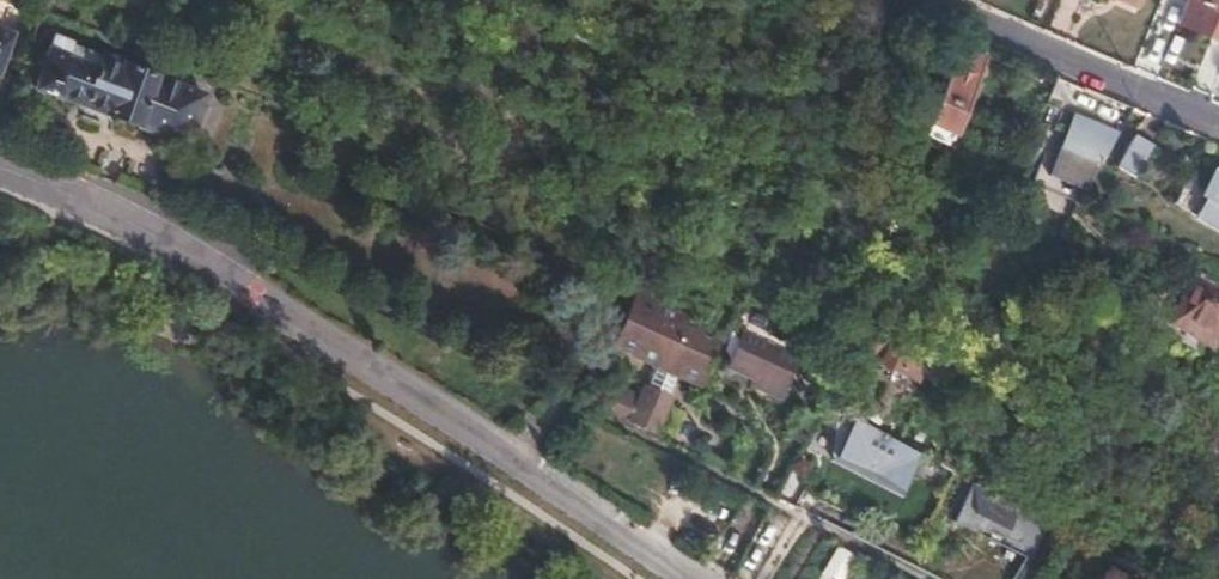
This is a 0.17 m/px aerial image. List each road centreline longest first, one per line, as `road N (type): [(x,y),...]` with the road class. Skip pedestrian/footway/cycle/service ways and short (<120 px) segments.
road 1 (tertiary): [(0,170),(167,242),(383,370),(703,578)]
road 2 (residential): [(943,0),(1218,119)]

